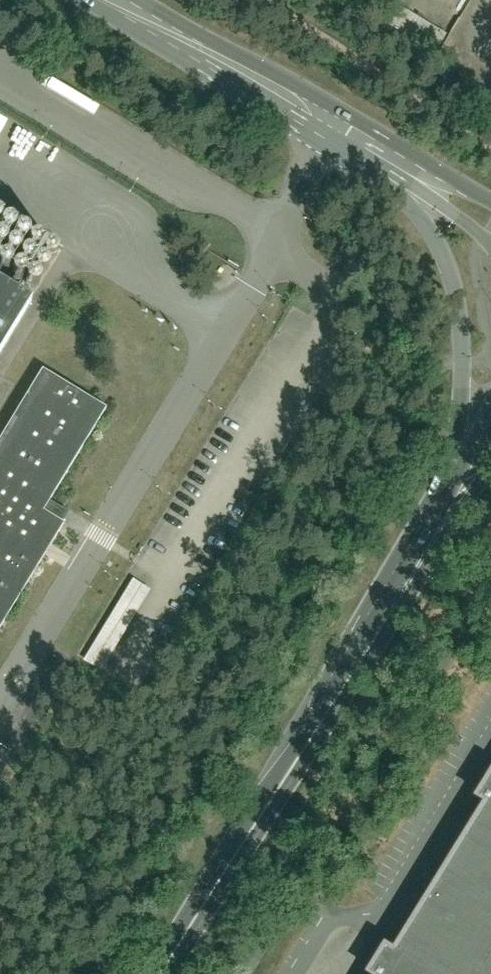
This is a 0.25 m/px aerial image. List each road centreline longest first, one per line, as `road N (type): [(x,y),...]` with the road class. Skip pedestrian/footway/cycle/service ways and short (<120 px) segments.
road 1 (secondary): [(435,523),(162,973)]
road 2 (secondary): [(343,130),(367,177),(423,231),(452,292),(457,423),(435,523)]
road 3 (secondary): [(125,0),(343,130)]
road 4 (secondary): [(343,130),(490,248)]

